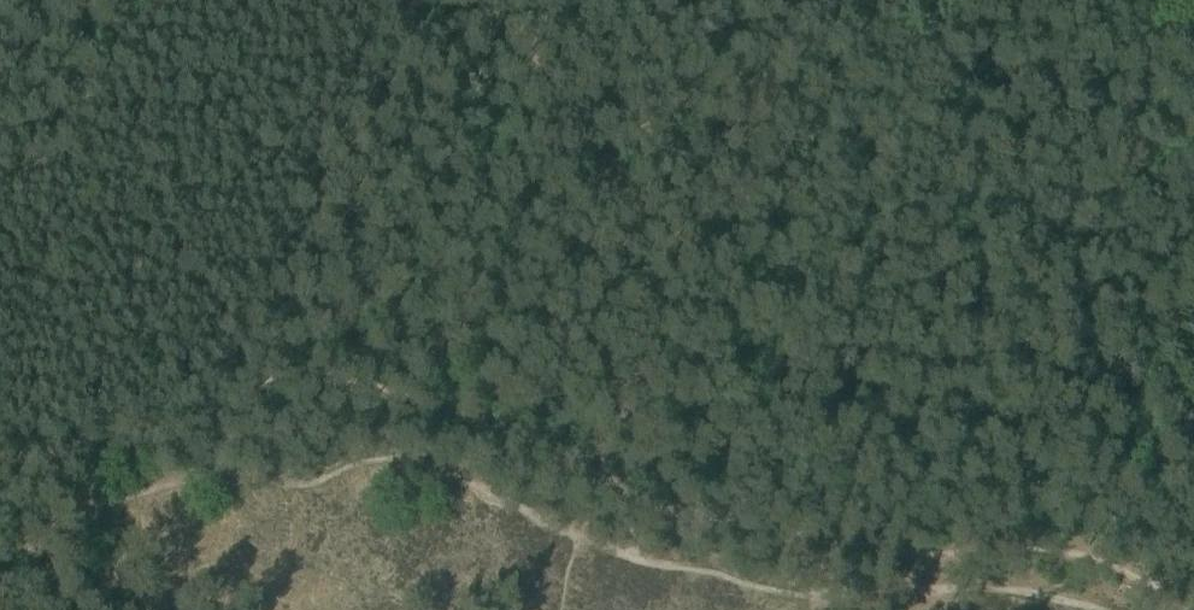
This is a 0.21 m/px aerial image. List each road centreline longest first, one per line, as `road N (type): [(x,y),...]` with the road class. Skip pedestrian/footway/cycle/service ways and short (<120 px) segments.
road 1 (track): [(0,484),(238,473),(272,489),(331,482),(371,461),(427,461),(572,538),(817,599),(1018,588),(1103,609)]

